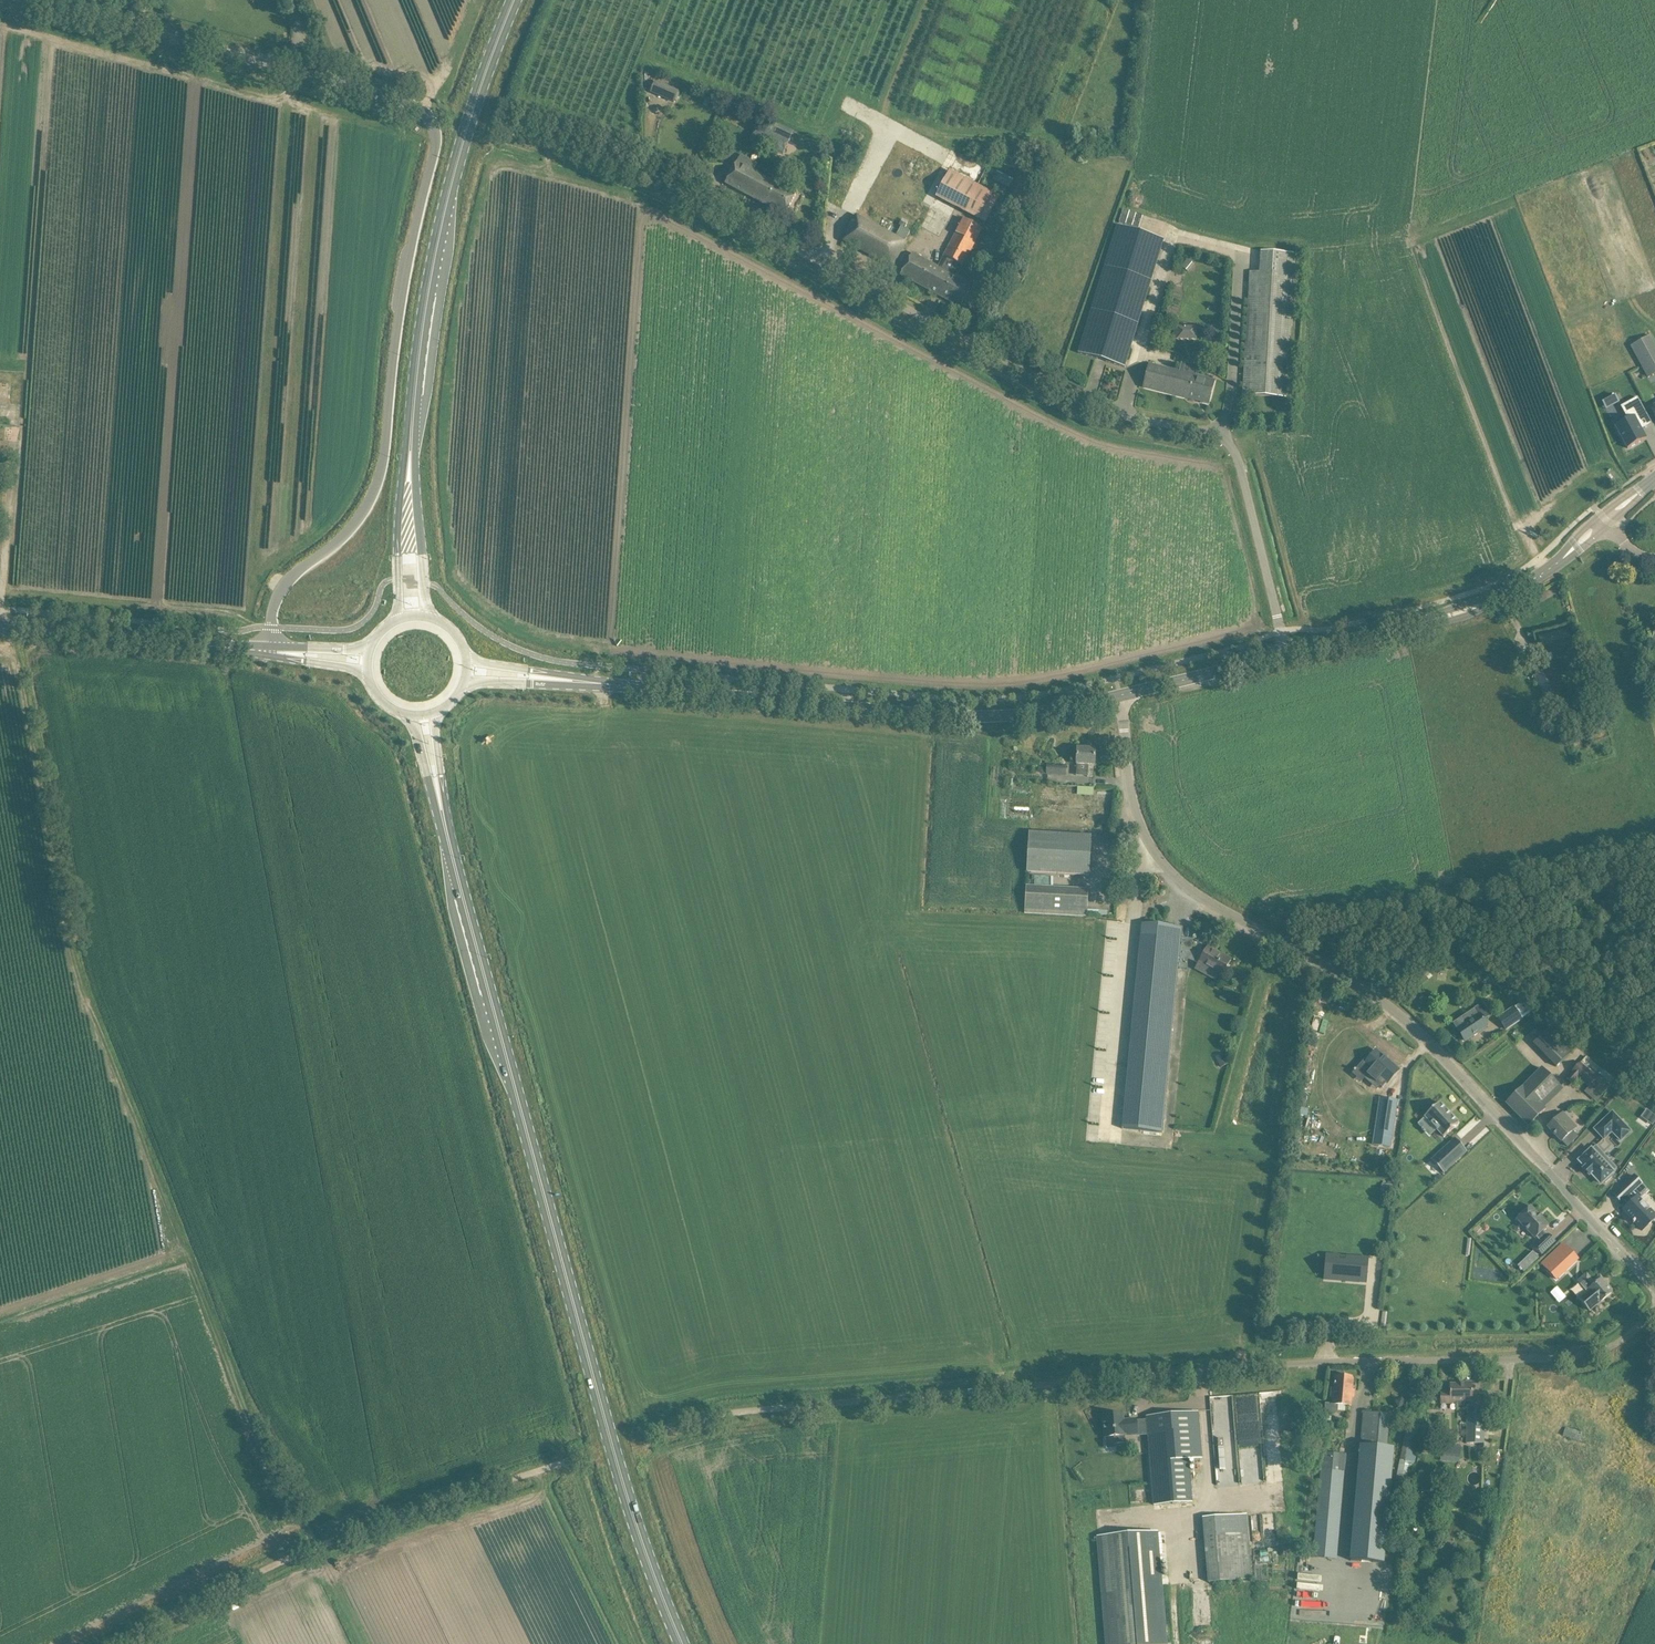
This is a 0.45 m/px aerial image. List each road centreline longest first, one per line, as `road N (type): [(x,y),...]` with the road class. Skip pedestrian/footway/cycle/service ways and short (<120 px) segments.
road 1 (track): [(365,1643),(242,1403),(58,930),(9,626)]
road 2 (unclassified): [(647,1434),(735,1413),(1286,1364),(1564,1359),(1604,1351),(1654,1311)]
road 3 (unclassified): [(1287,656),(1242,468),(1234,449),(1213,434),(1113,415),(1053,391),(665,181),(505,128)]
road 4 (unclassified): [(269,651),(285,584),(350,528),(377,480),(434,125),(399,99),(30,0)]
road 5 (secondary): [(682,1643),(622,1482),(440,802)]
road 6 (unclassified): [(1654,1287),(1388,1008),(1177,885),(1136,816),(1120,695)]
road 7 (tertiary): [(552,679),(989,717),(1120,695)]
road 8 (secondary): [(514,0),(470,120),(434,258),(409,502)]
road 9 (unclassified): [(119,1643),(319,1547),(578,1458)]
road 10 (tertiary): [(0,625),(269,651)]
road 11 (tertiary): [(1120,695),(1287,656)]
road 12 (tertiary): [(1287,656),(1422,622)]

